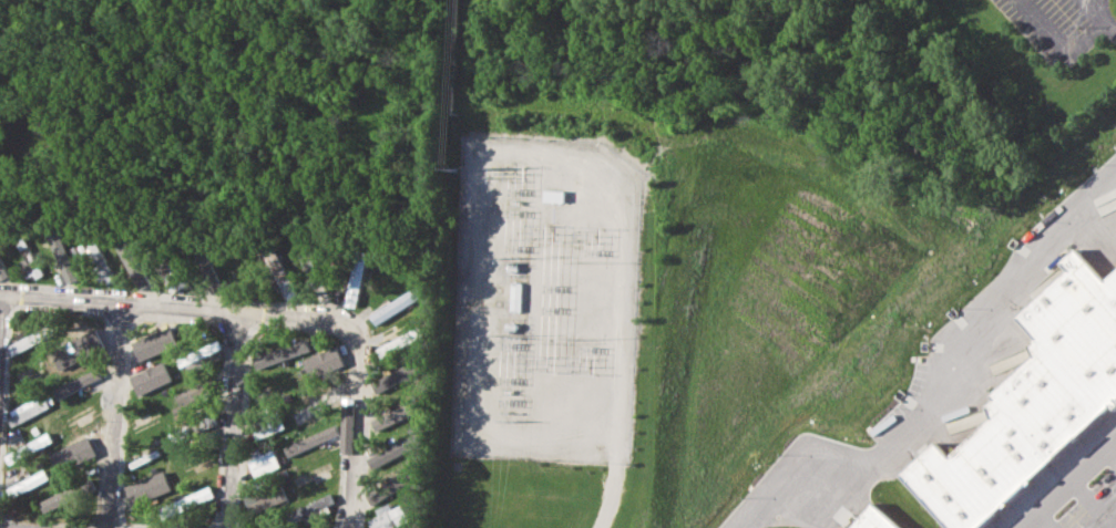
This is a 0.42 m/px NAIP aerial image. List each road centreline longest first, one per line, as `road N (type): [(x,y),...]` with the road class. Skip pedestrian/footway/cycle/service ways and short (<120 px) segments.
road 1 (residential): [(347,527),(354,349),(340,321),(0,295)]
road 2 (residential): [(125,304),(115,527)]
road 3 (residential): [(238,312),(229,527)]

